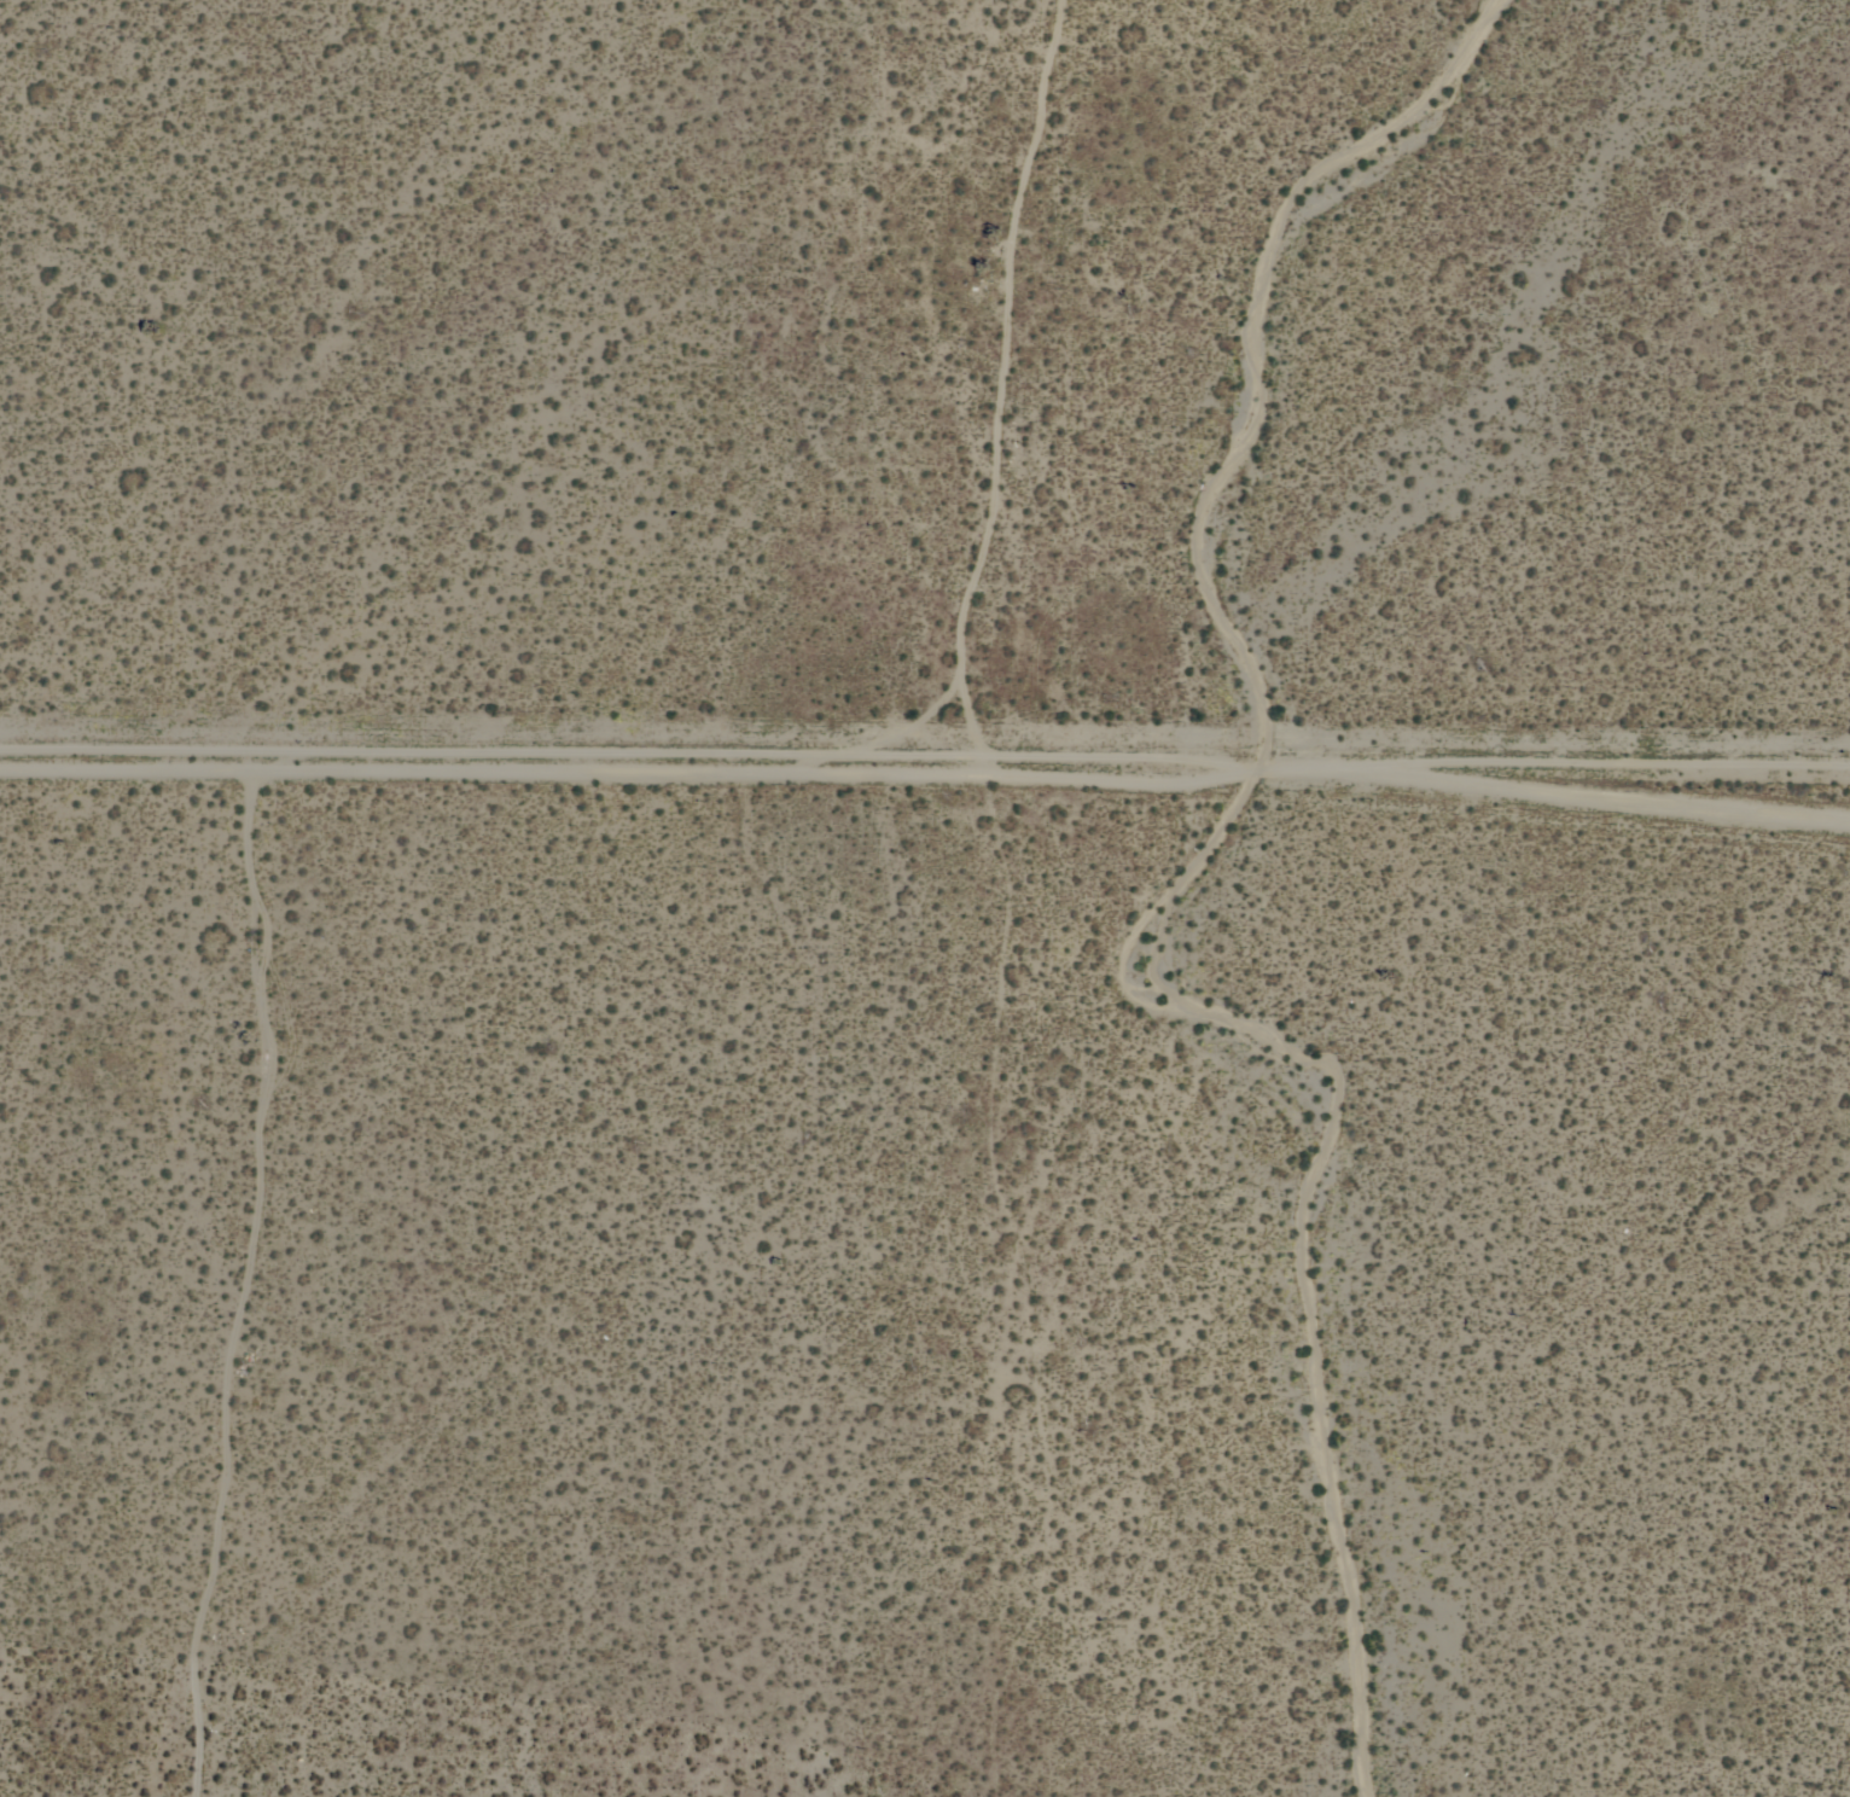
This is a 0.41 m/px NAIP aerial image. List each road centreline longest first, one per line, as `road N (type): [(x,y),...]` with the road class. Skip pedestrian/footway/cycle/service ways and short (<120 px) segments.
road 1 (residential): [(0,756),(1258,755),(1849,778)]
road 2 (residential): [(193,1796),(194,1639),(225,1473),(229,1348),(257,1221),(266,947),(244,843),(249,756)]

